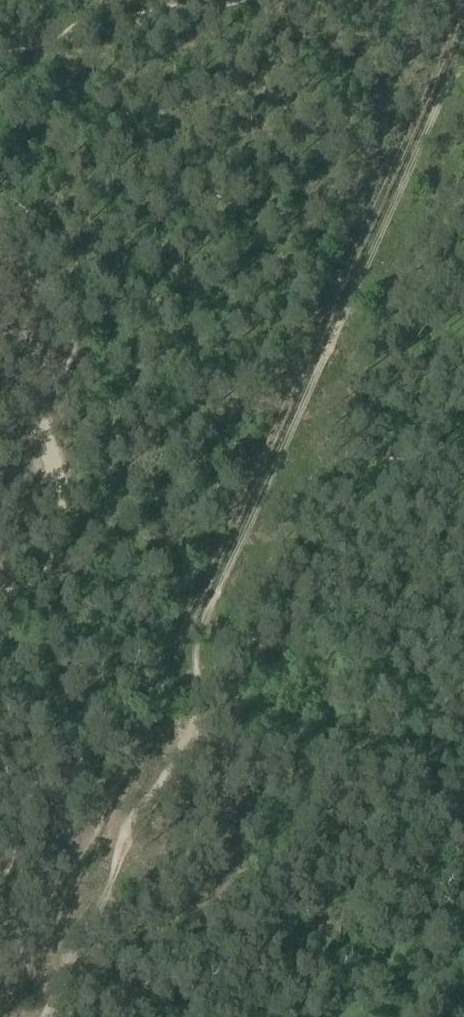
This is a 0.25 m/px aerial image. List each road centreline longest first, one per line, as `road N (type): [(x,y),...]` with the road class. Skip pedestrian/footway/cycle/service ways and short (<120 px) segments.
road 1 (track): [(455,0),(23,973),(0,979)]
road 2 (track): [(45,1016),(90,929),(130,820),(192,724),(198,637),(211,604),(412,162),(463,68)]

